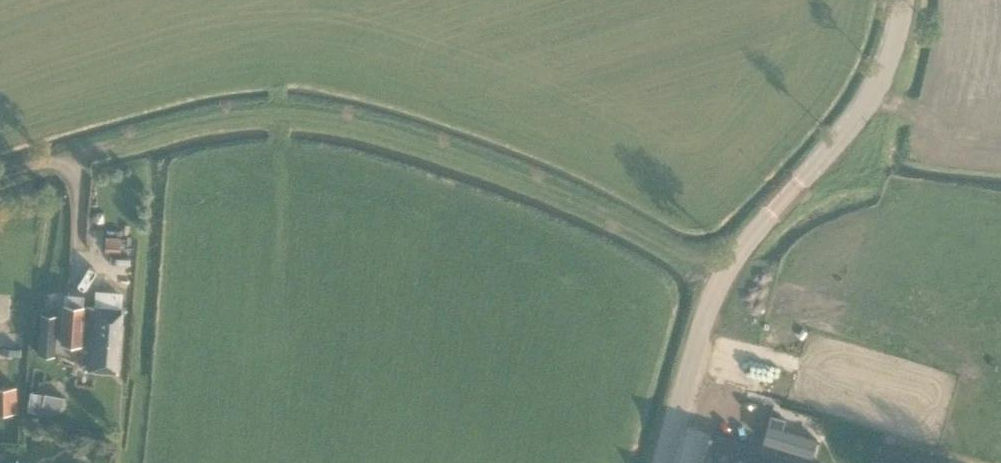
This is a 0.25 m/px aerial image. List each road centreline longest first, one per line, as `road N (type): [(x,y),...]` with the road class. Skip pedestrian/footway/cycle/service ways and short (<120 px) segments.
road 1 (track): [(722,276),(532,183),(333,120),(238,117),(74,151)]
road 2 (secondary): [(663,462),(722,276),(874,89),(902,0)]

